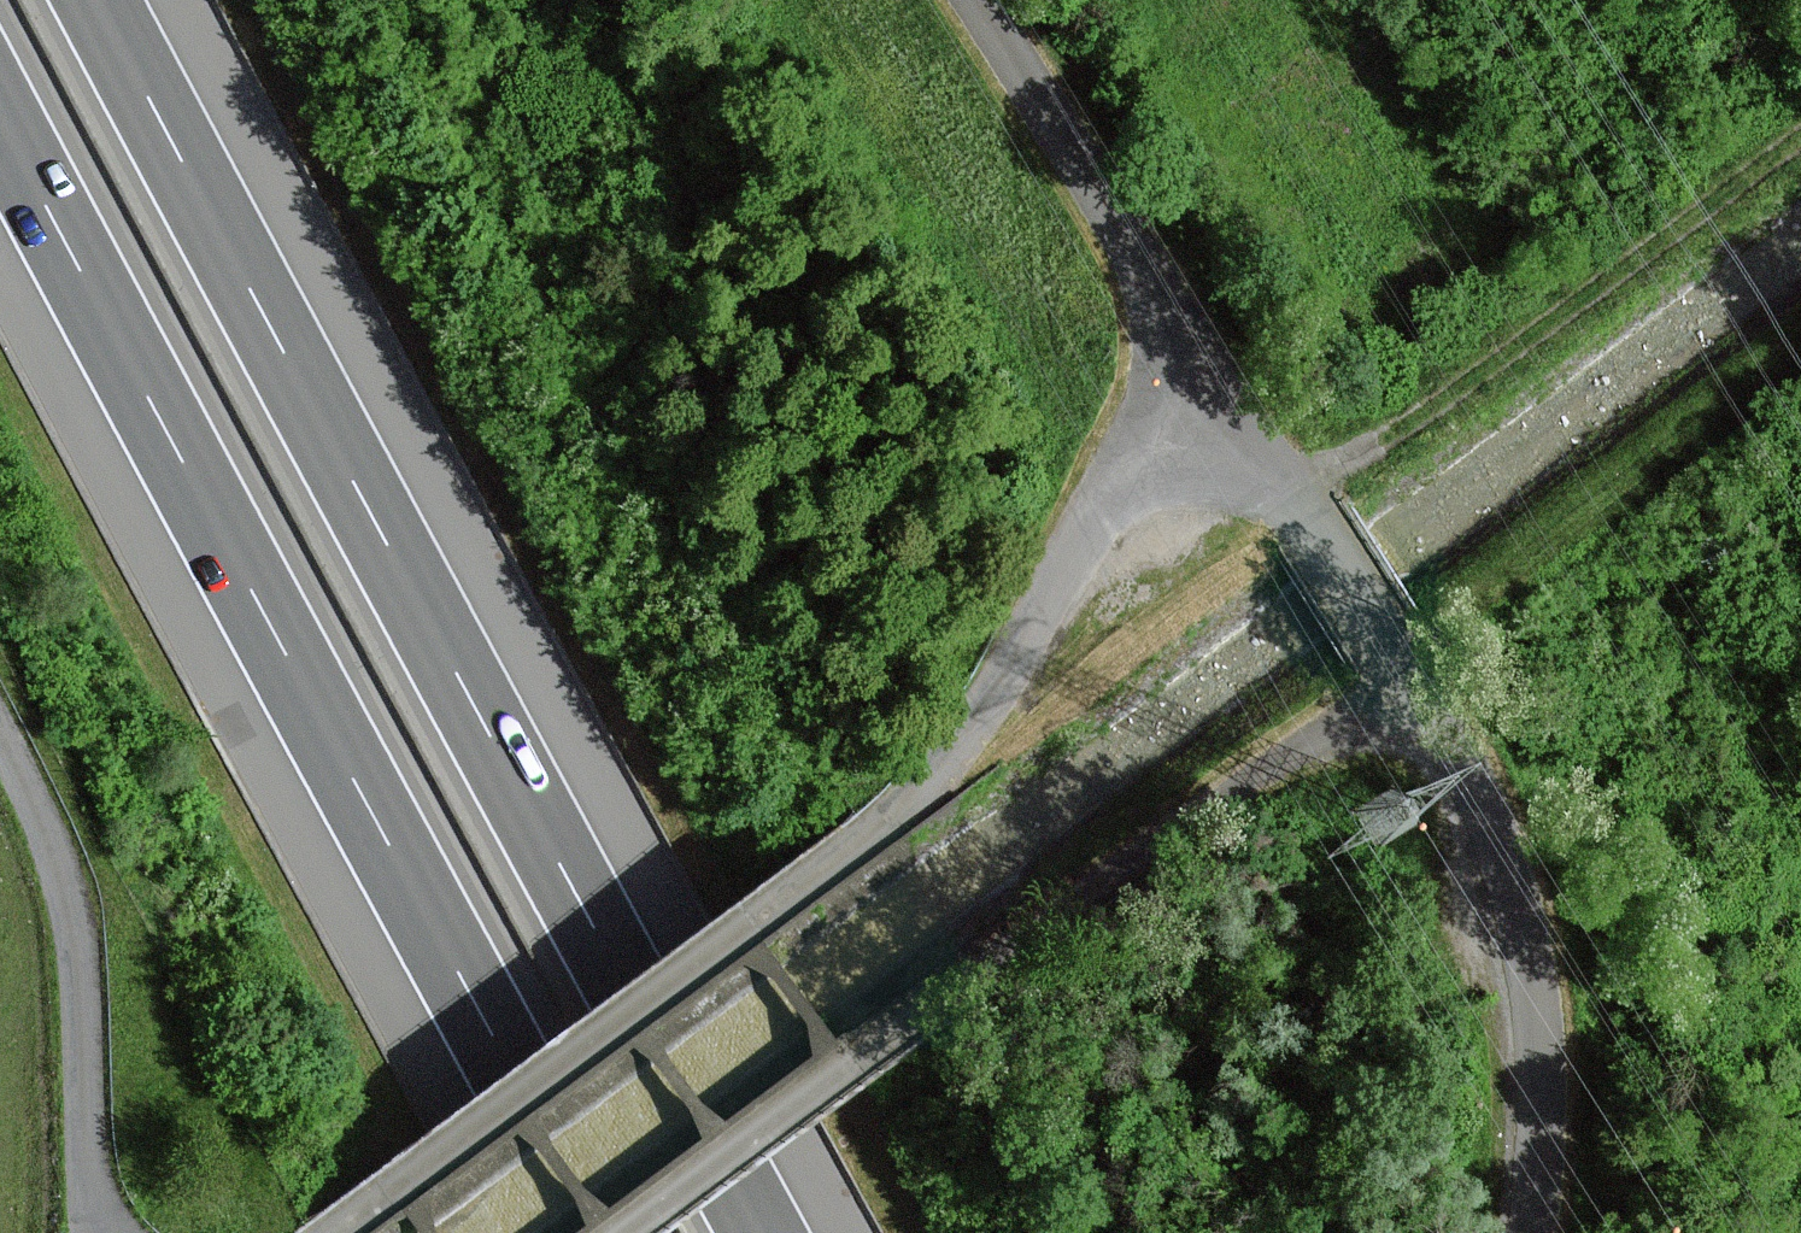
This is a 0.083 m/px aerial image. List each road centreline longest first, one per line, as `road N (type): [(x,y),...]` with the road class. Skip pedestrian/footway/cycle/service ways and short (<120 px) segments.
road 1 (track): [(620,1232),(1800,359)]
road 2 (motorway): [(762,1232),(99,0)]
road 3 (motorway): [(0,118),(602,1232)]
road 4 (unclassified): [(331,1232),(888,818),(961,741),(1131,470),(1200,382)]
road 5 (unclassified): [(1200,382),(1394,660),(1498,854),(1543,1084),(1528,1232)]
road 6 (track): [(1305,524),(1340,474),(1800,128)]
road 7 (unclassified): [(0,730),(73,910),(103,1232)]
road 8 (unclassified): [(980,0),(1146,268),(1200,382)]

